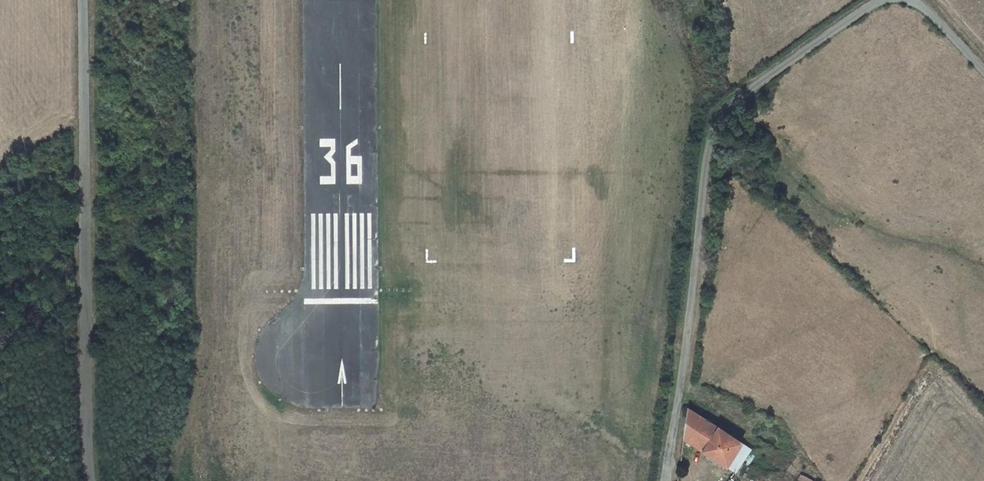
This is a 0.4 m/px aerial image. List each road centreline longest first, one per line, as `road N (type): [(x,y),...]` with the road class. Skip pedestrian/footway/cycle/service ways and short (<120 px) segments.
road 1 (unclassified): [(884,0),(726,110),(712,136),(662,480)]
road 2 (unclassified): [(91,480),(83,0)]

